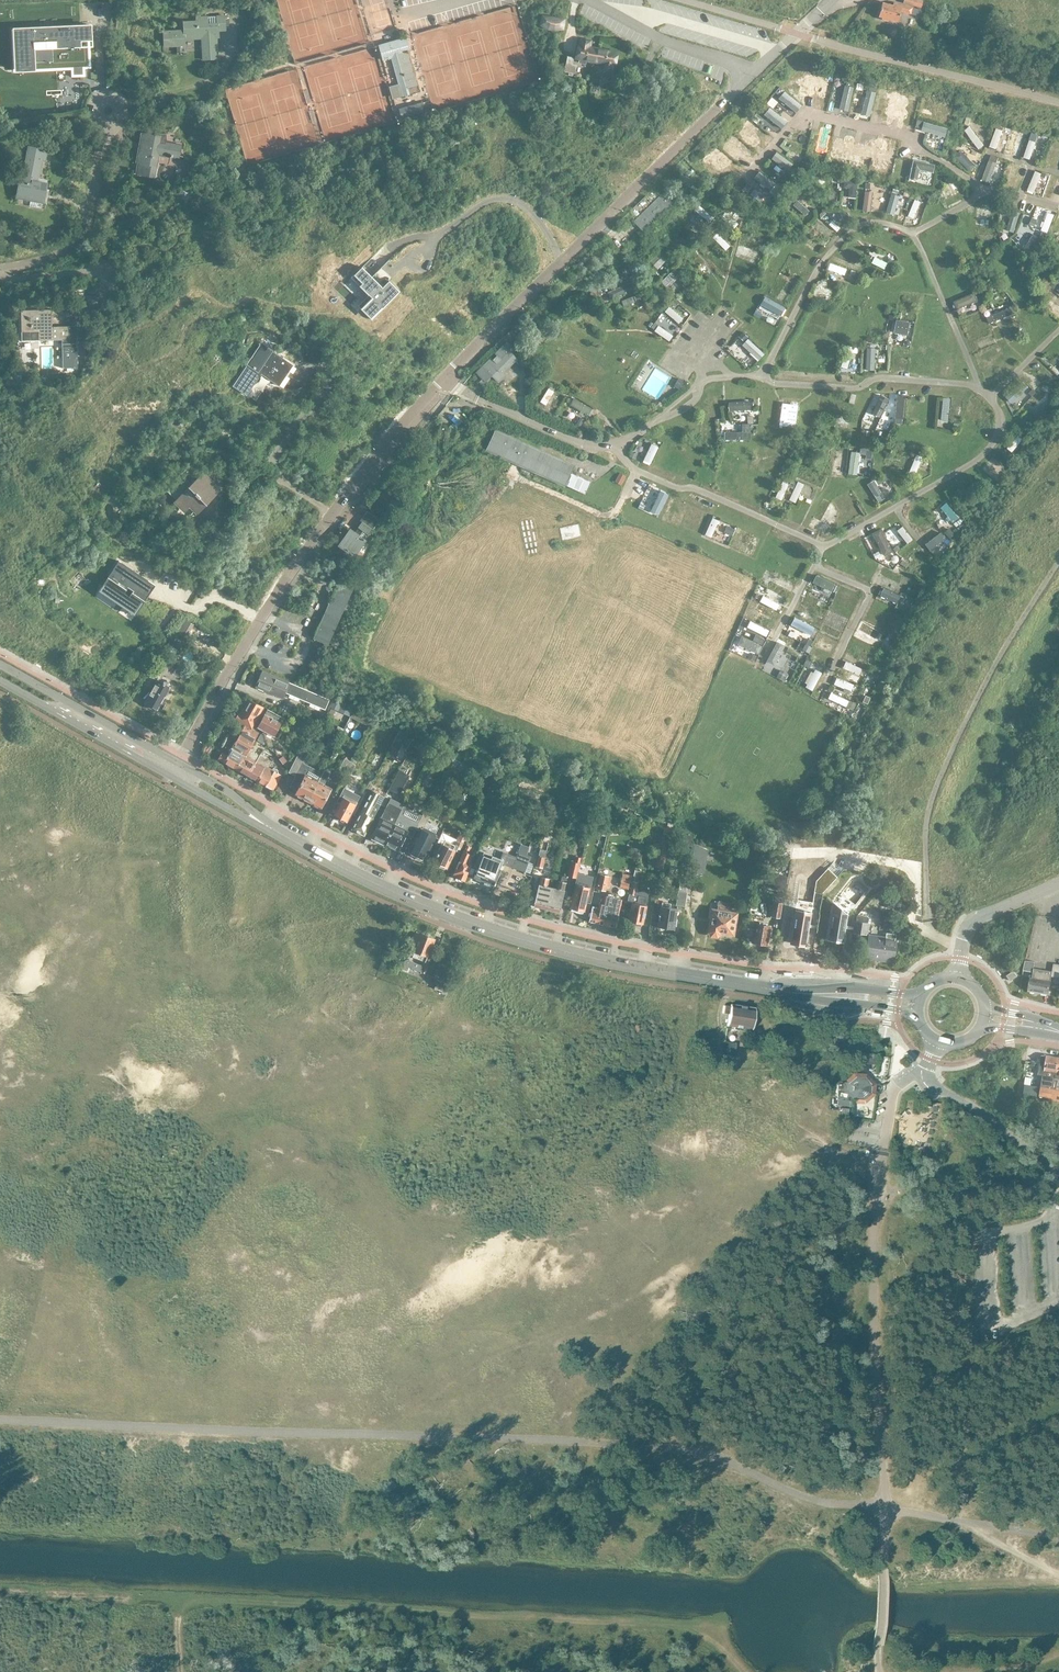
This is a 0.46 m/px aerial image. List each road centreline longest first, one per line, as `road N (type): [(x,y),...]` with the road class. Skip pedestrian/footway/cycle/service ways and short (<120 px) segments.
road 1 (unclassified): [(176,763),(366,447),(796,33)]
road 2 (track): [(0,1426),(696,1455),(807,1500),(885,1509)]
road 3 (primary): [(770,990),(512,938),(392,891),(280,833)]
road 4 (track): [(885,1509),(874,1239),(884,1150)]
road 5 (unclassified): [(0,268),(81,242),(104,125)]
road 6 (primary): [(176,763),(0,663)]
road 7 (primary): [(0,680),(169,775)]
road 8 (track): [(340,371),(295,429),(279,466),(282,480),(327,511)]
road 9 (track): [(1058,1536),(885,1509)]
road 10 (primary): [(919,996),(770,990)]
road 11 (primary): [(770,990),(916,1013)]
road 12 (primary): [(280,833),(176,763)]
road 13 (primary): [(169,775),(280,833)]

